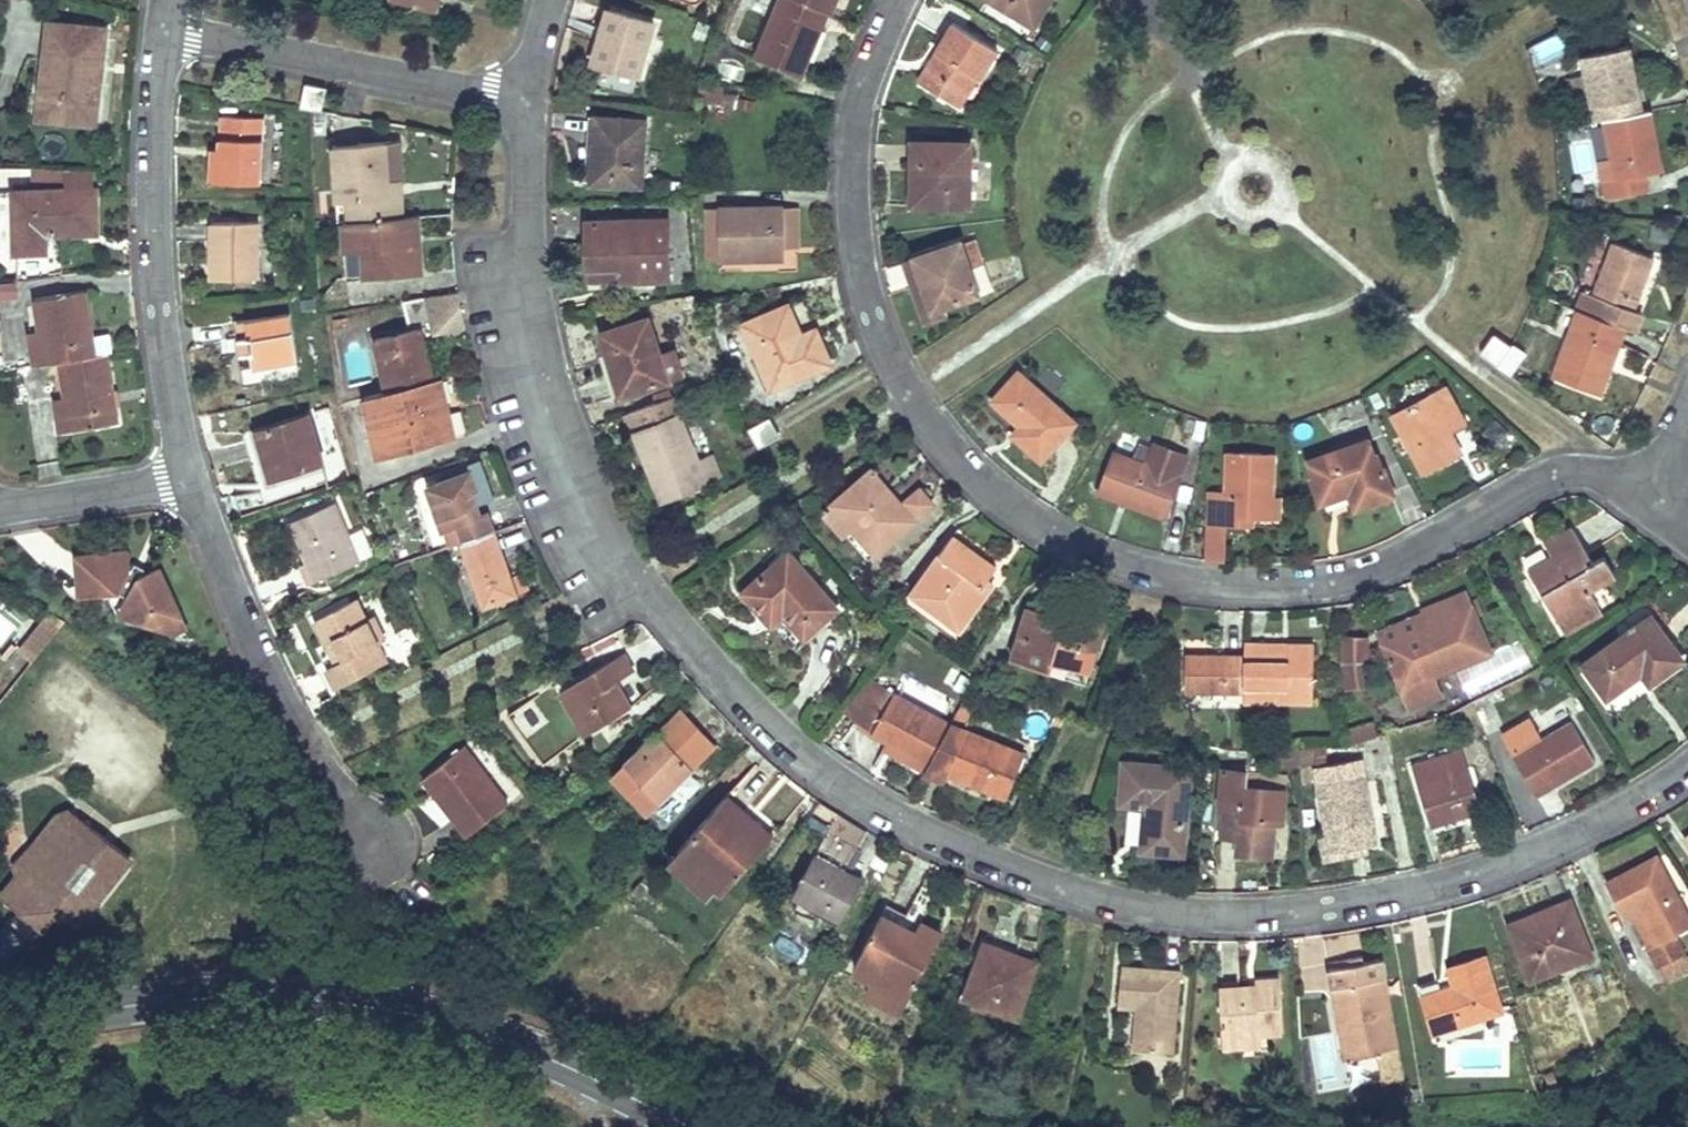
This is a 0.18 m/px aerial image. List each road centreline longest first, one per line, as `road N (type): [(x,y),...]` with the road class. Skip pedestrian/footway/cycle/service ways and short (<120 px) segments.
road 1 (residential): [(1687,768),(1581,833),(1461,880),(1386,899),(1230,919),(1045,885),(896,819),(791,751),(725,687),(632,578),(595,519),(536,347),(527,284),(527,105)]
road 2 (residential): [(1644,488),(1575,473),(1550,478),(1393,559),(1308,585),(1217,585),(1159,574),(1044,531),(963,469),(885,362),(863,297),(848,166),(867,64),(895,0)]
road 3 (primary): [(682,1126),(452,1023),(375,1006),(246,996),(0,1025)]
road 4 (residential): [(187,483),(156,279),(156,29)]
road 5 (residential): [(368,844),(283,717),(187,483)]
road 6 (residential): [(156,29),(527,105)]
road 7 (residential): [(187,483),(0,514)]

